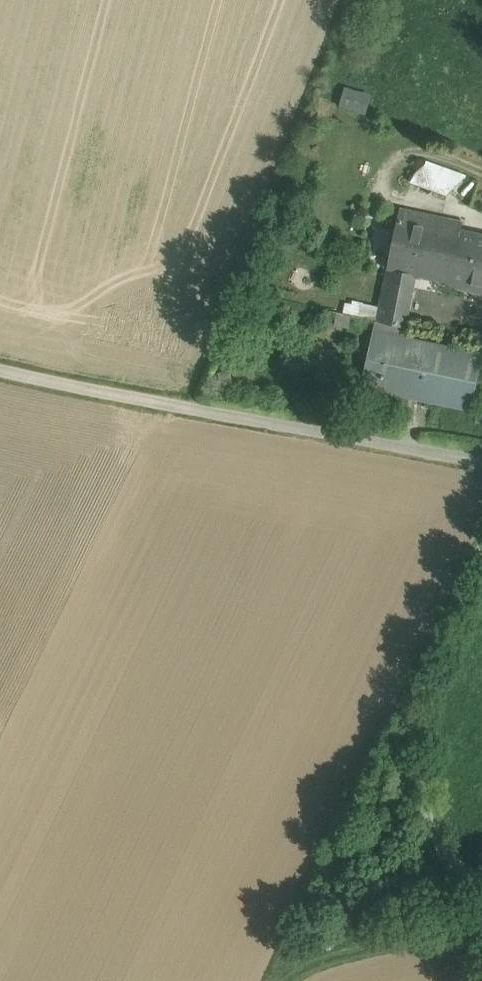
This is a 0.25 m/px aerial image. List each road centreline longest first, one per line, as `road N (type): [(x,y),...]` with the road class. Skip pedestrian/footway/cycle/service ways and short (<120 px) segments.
road 1 (unclassified): [(0,363),(481,460)]
road 2 (unclassified): [(481,551),(412,695),(416,772),(461,910)]
road 3 (track): [(280,980),(296,948),(461,910)]

